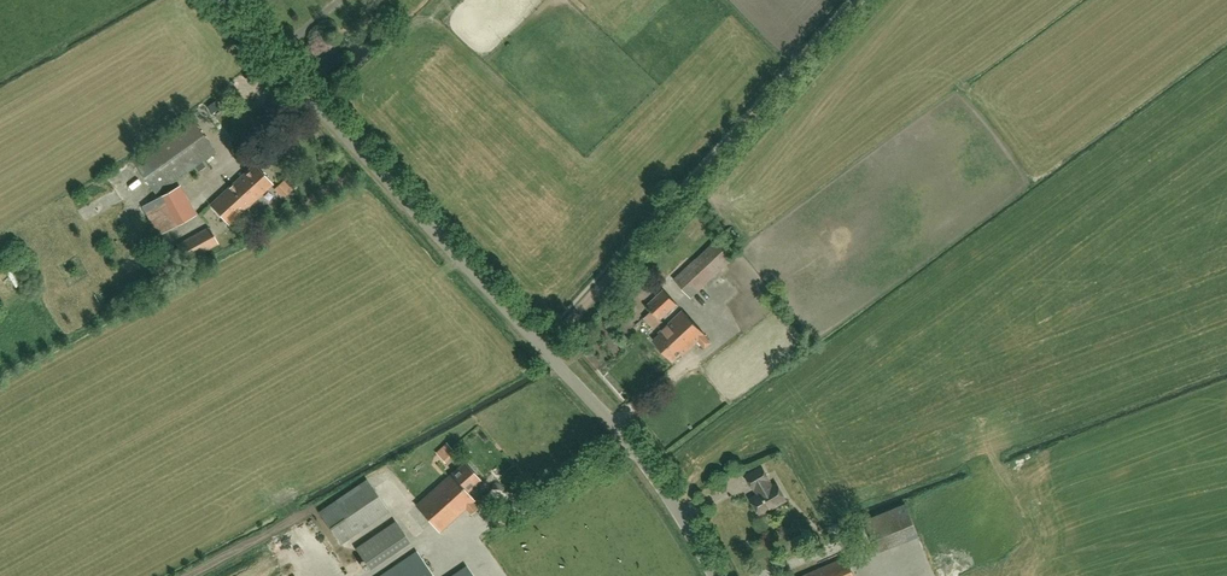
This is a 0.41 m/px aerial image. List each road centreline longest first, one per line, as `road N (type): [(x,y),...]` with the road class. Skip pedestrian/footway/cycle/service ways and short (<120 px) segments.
road 1 (unclassified): [(715,575),(631,448),(221,0)]
road 2 (track): [(545,348),(868,0)]

